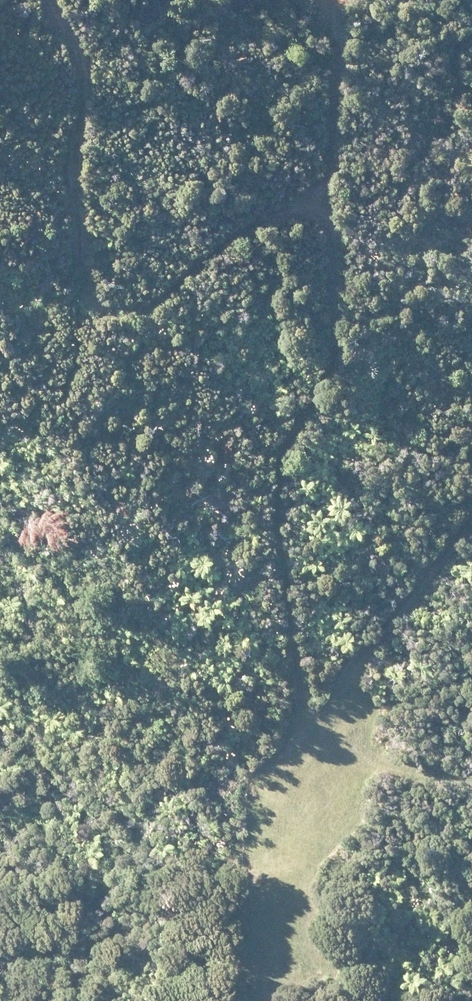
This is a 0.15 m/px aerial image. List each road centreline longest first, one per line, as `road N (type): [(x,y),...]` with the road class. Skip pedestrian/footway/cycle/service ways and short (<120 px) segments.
road 1 (track): [(48,0),(80,58),(71,150),(78,288),(95,313),(126,313),(170,289),(257,216),(301,208),(324,221),(336,281),(335,352),(279,471),(282,607),(302,705),(317,727),(359,743)]
road 2 (track): [(471,778),(366,765),(350,716),(359,658),(471,518)]
road 3 (track): [(312,214),(331,138),(349,0)]

